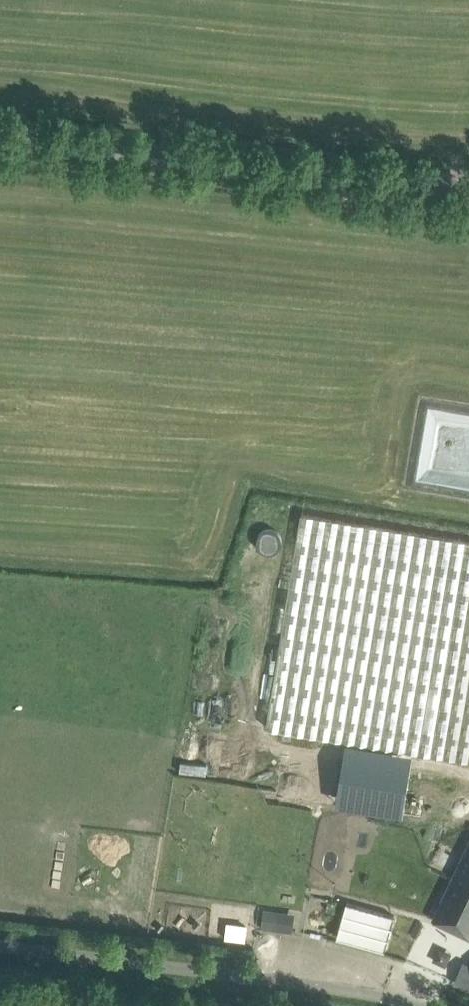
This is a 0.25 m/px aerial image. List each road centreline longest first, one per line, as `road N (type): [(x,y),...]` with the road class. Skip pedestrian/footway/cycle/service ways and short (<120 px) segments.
road 1 (tertiary): [(0,138),(468,182)]
road 2 (unclassified): [(417,1005),(357,991),(0,946)]

